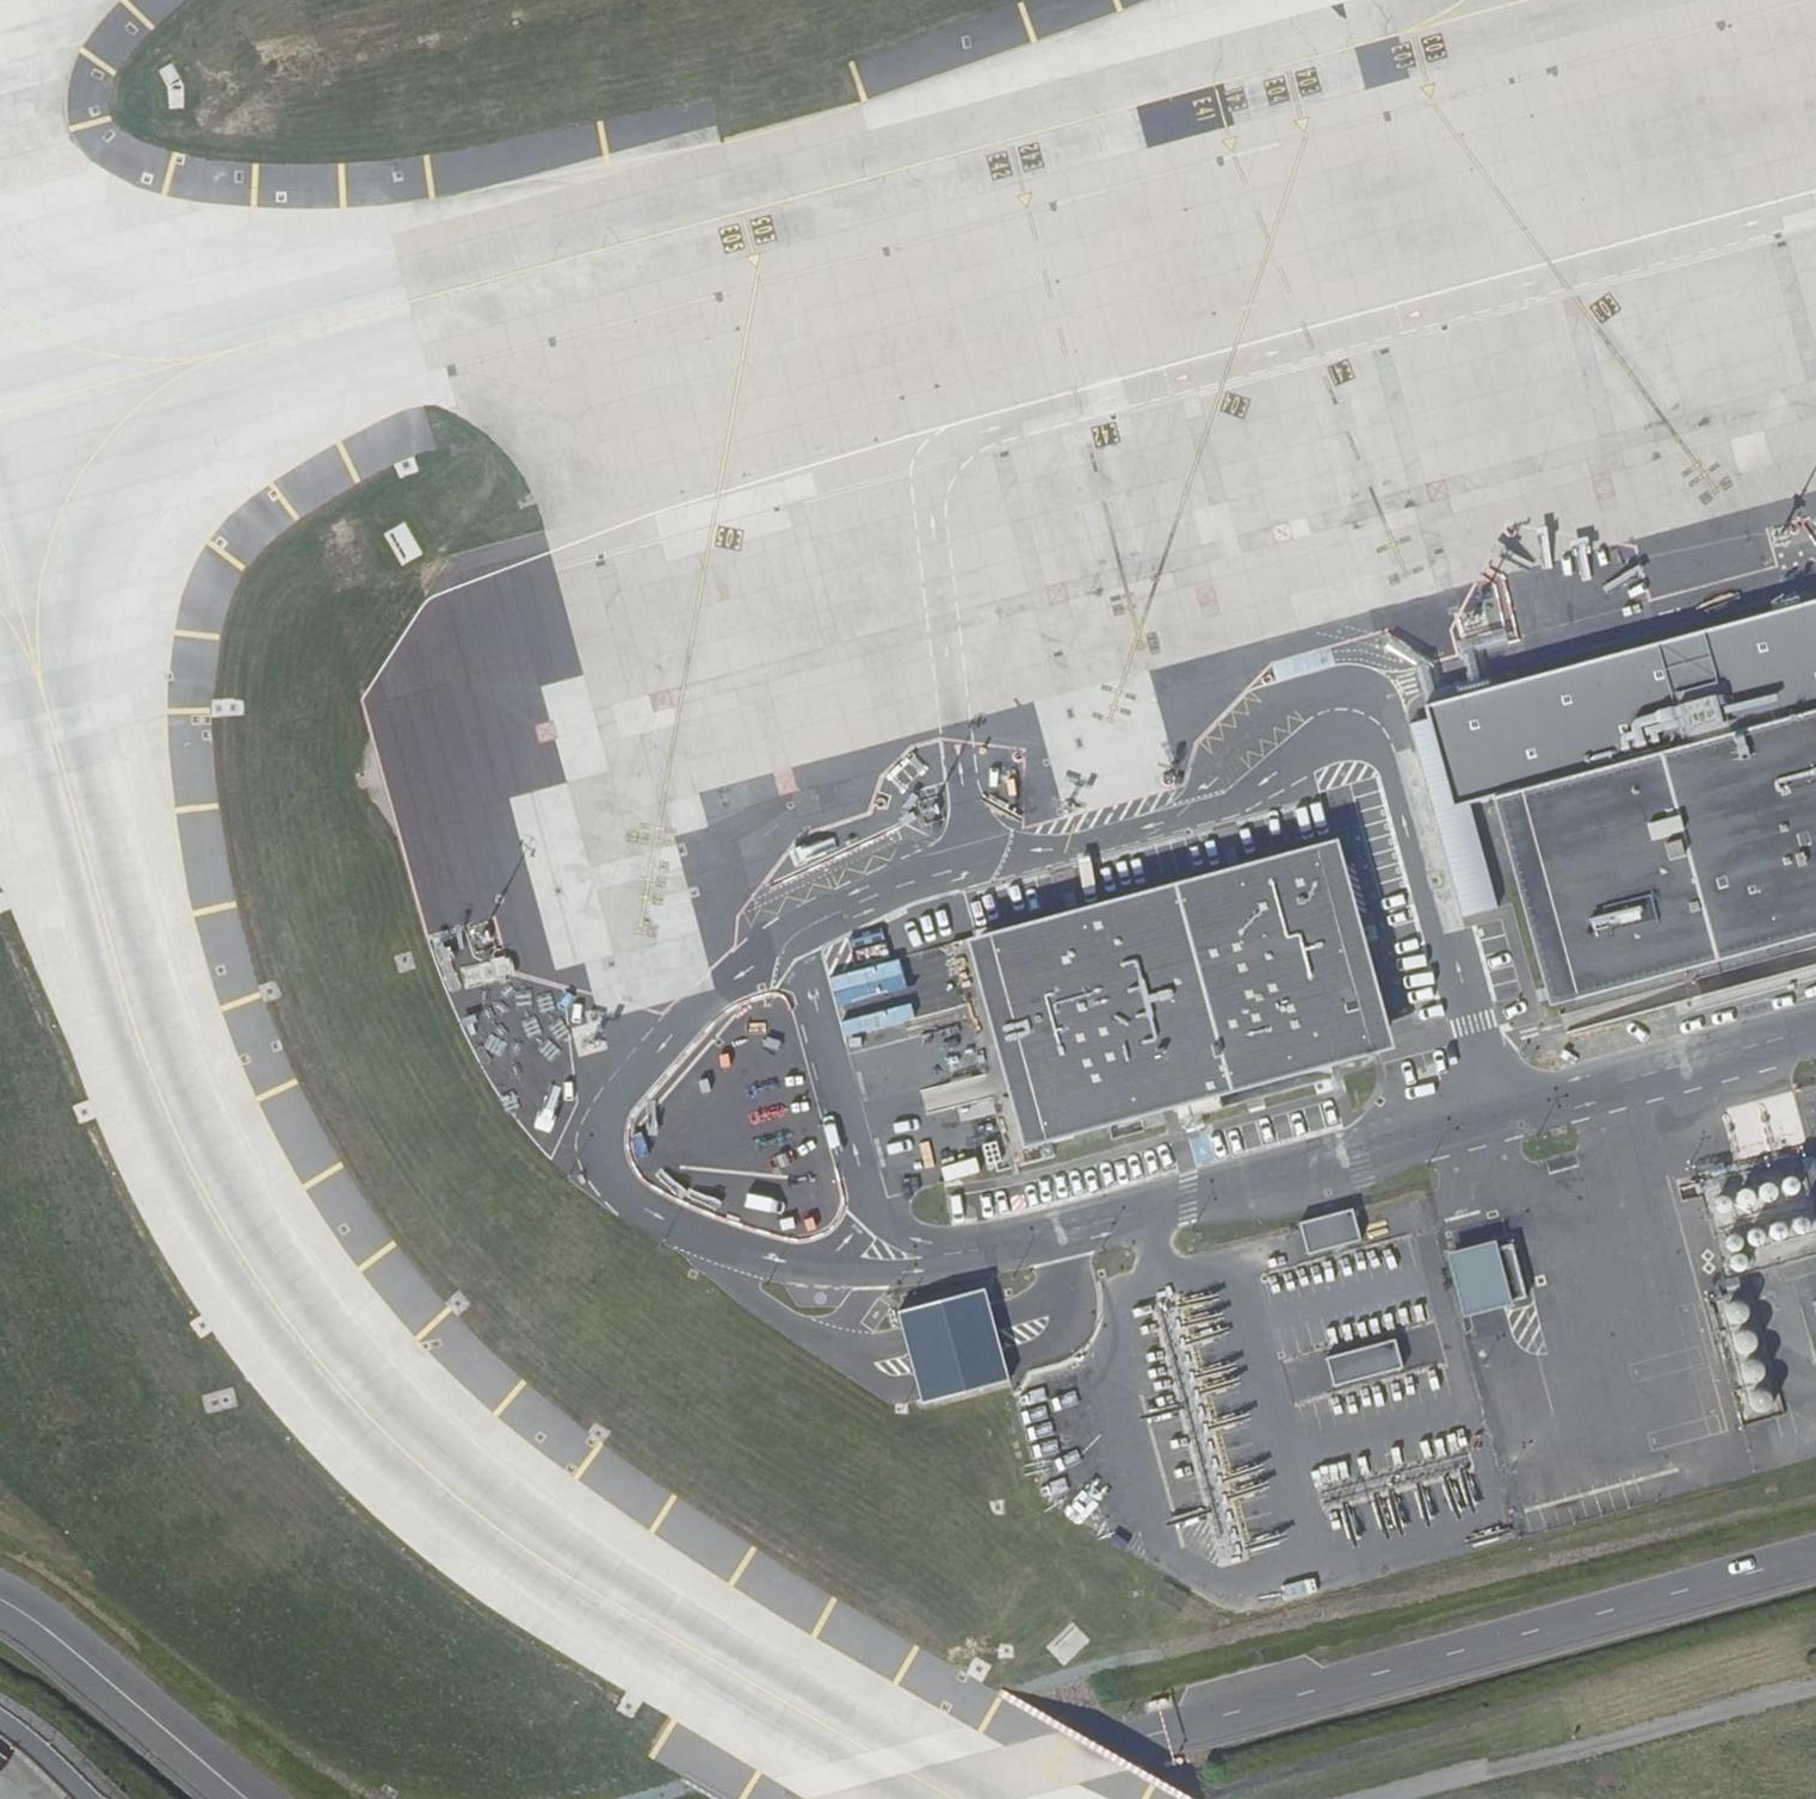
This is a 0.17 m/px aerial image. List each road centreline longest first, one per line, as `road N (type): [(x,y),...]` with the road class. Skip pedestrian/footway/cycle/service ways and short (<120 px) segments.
road 1 (track): [(1815,1685),(1395,1798)]

